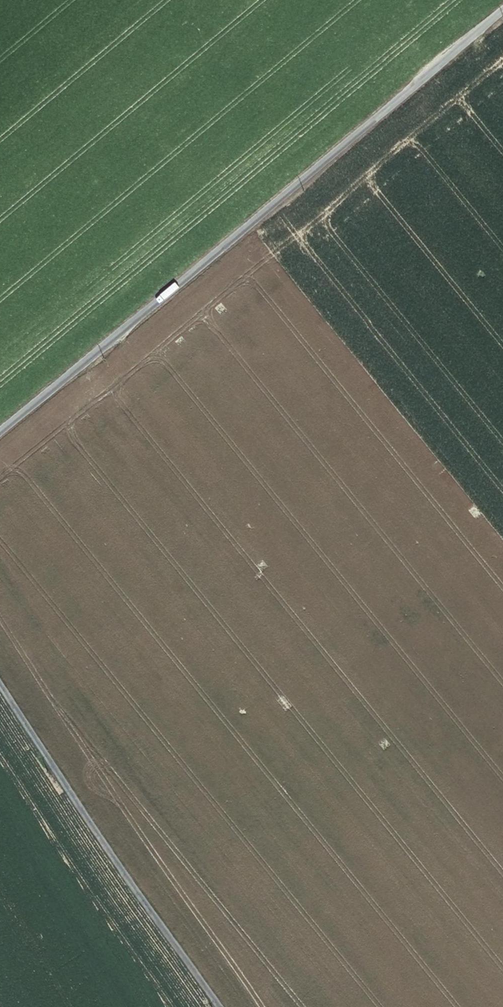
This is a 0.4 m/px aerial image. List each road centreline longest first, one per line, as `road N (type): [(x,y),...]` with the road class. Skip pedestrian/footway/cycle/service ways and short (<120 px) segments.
road 1 (unclassified): [(0,432),(502,11)]
road 2 (track): [(217,1006),(0,682)]

